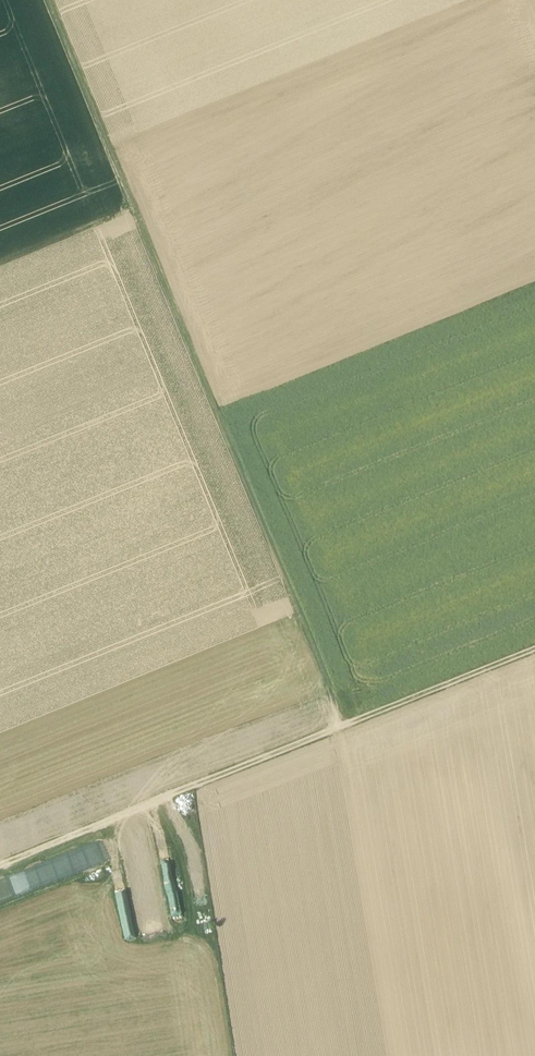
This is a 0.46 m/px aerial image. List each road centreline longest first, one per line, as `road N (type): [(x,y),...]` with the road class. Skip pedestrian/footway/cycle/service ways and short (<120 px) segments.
road 1 (track): [(48,0),(343,725)]
road 2 (track): [(0,864),(534,647)]

